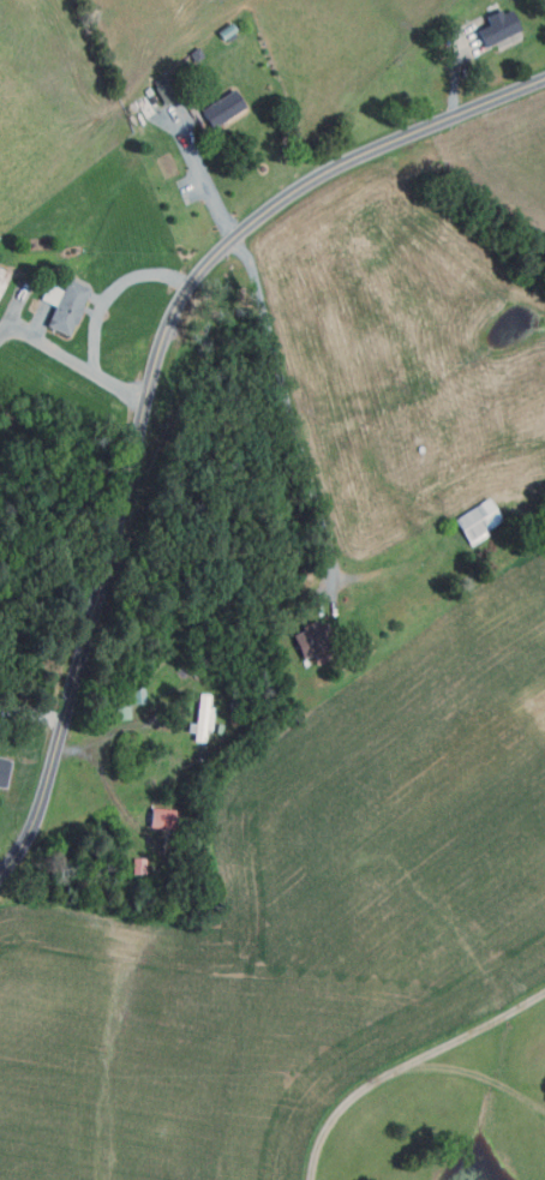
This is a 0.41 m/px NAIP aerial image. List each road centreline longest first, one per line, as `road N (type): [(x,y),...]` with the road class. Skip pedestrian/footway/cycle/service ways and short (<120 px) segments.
road 1 (tertiary): [(0,875),(38,809),(156,357),(192,280),(265,210),(337,164),(544,77)]

